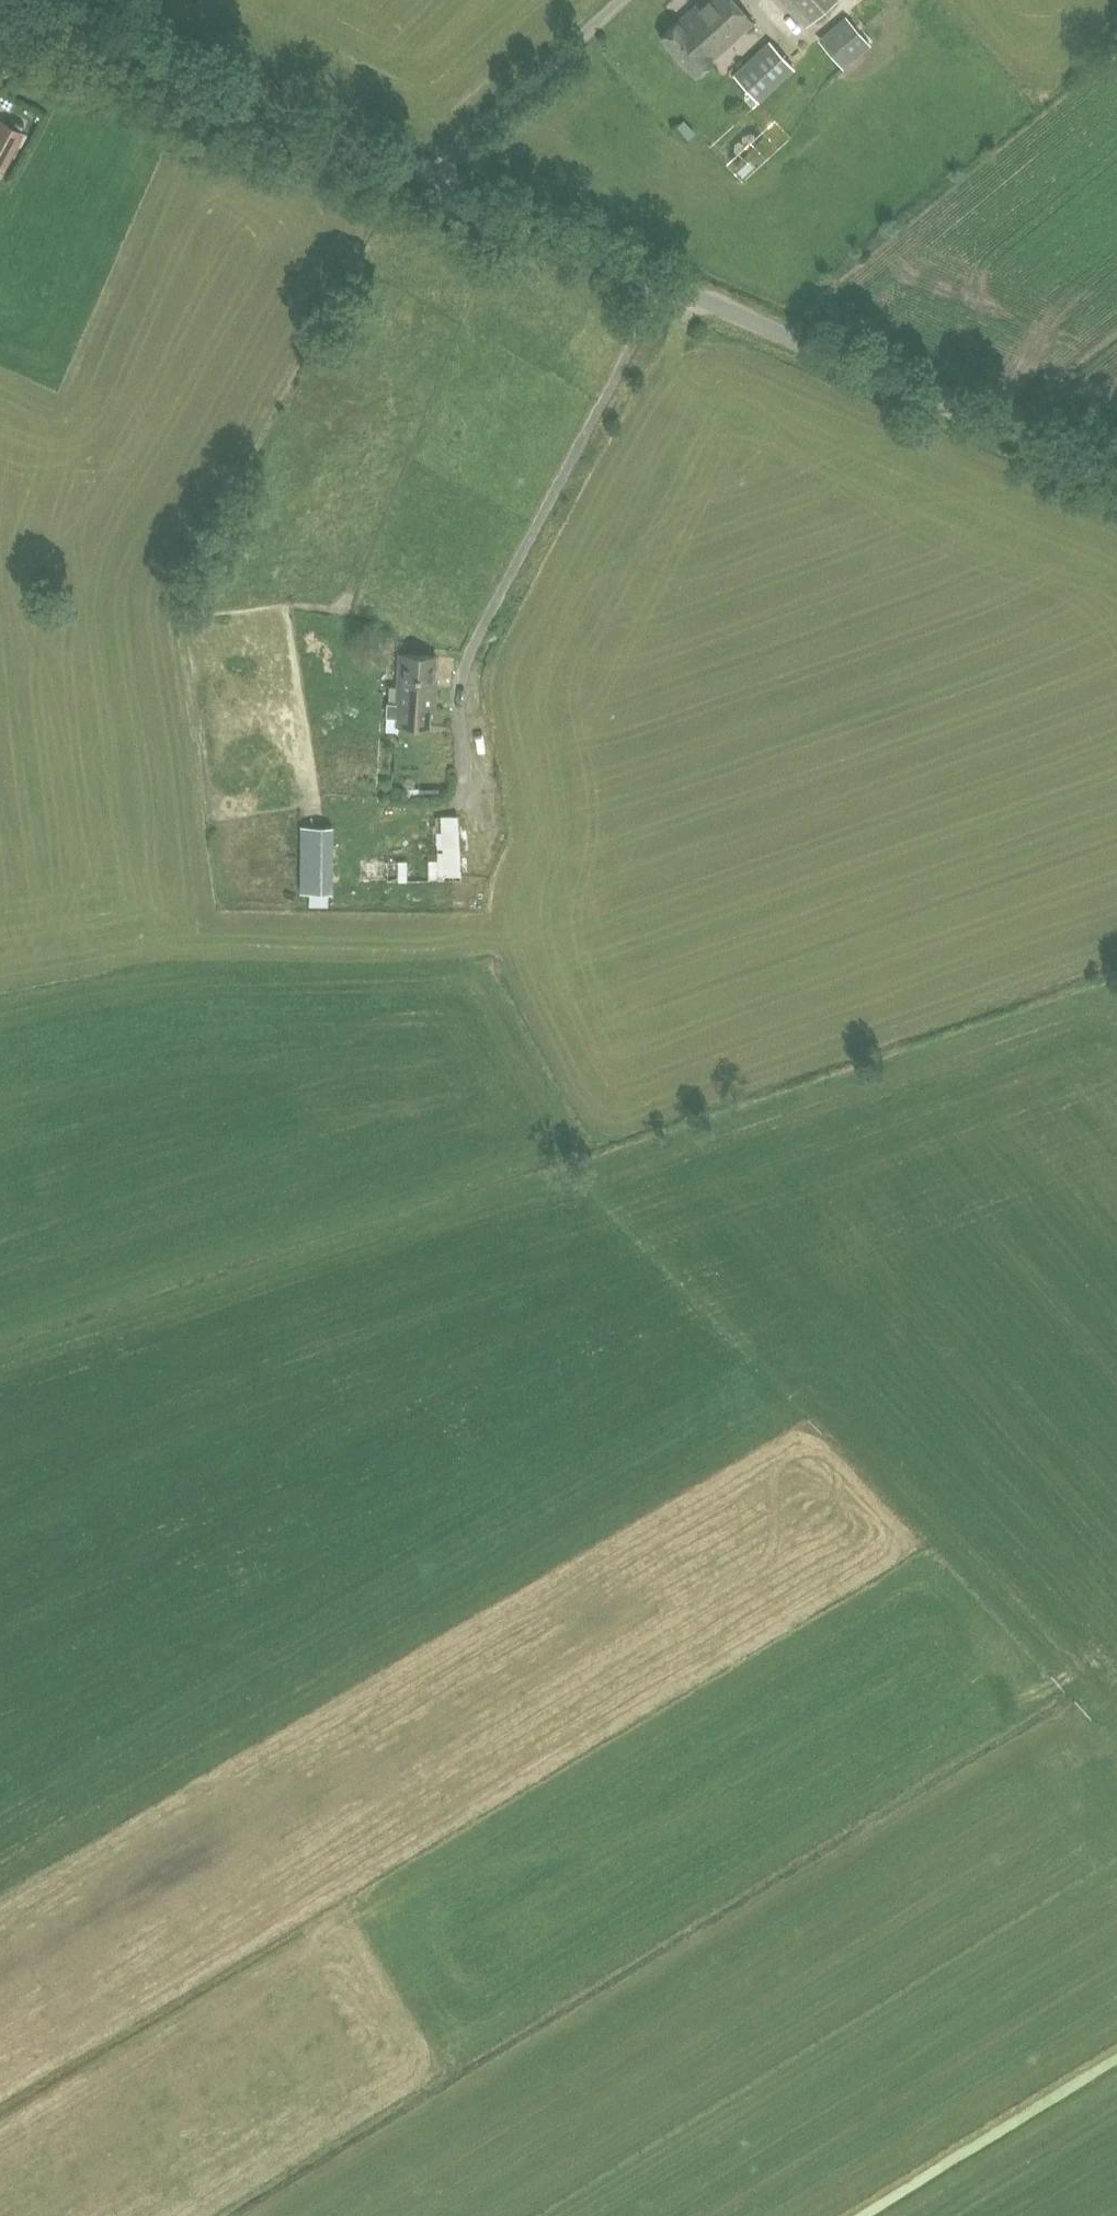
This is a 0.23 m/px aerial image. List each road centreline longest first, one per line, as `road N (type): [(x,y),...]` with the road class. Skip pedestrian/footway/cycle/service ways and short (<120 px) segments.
road 1 (unclassified): [(1116,478),(440,174),(301,101),(57,0)]

